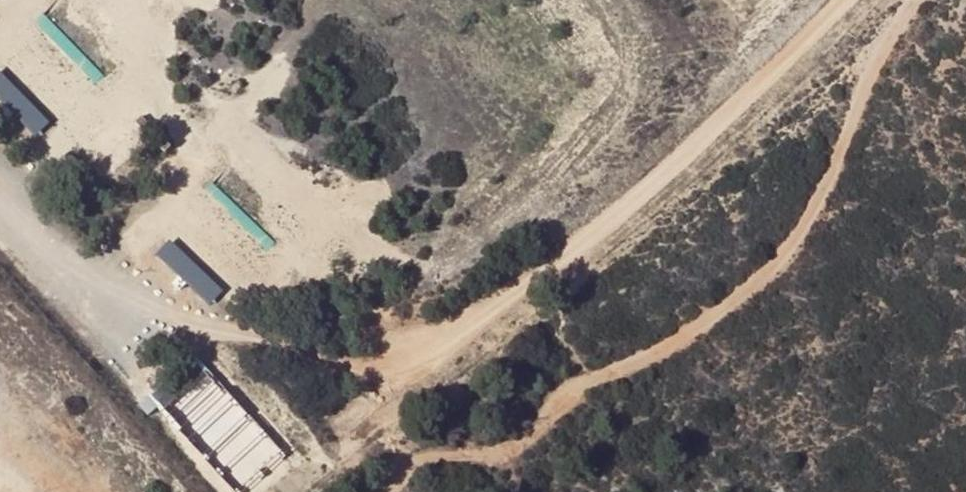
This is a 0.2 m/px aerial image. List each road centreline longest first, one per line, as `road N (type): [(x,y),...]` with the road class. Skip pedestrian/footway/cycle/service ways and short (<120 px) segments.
road 1 (track): [(0,190),(96,283),(142,309),(298,359),(352,368),(400,365),(447,345),(618,213),(841,0)]
road 2 (track): [(901,0),(878,30),(806,220),(777,268),(632,363),(578,378),(508,445),(405,459),(378,491)]
road 3 (track): [(124,0),(138,44),(102,155)]

